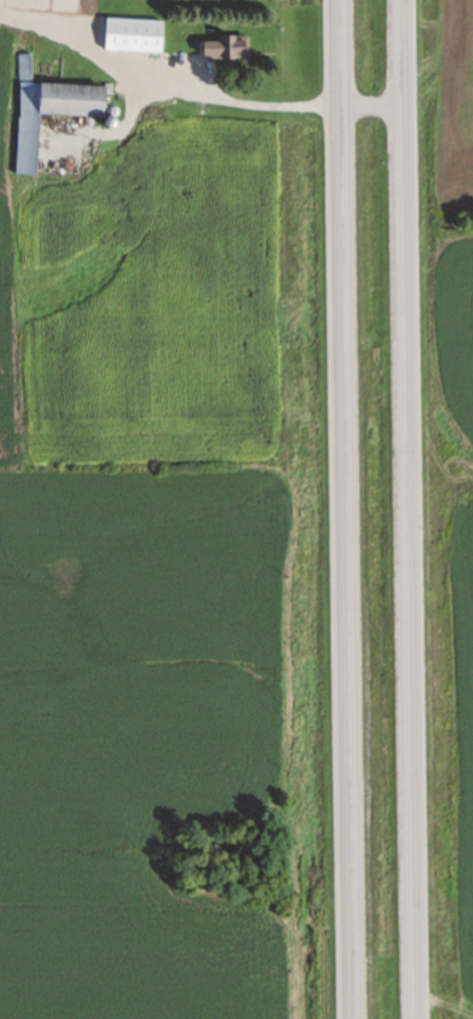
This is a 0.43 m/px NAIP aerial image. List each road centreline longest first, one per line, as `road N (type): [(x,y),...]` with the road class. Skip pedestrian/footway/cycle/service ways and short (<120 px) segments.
road 1 (trunk): [(412,1018),(398,0)]
road 2 (trunk): [(339,0),(353,1018)]

